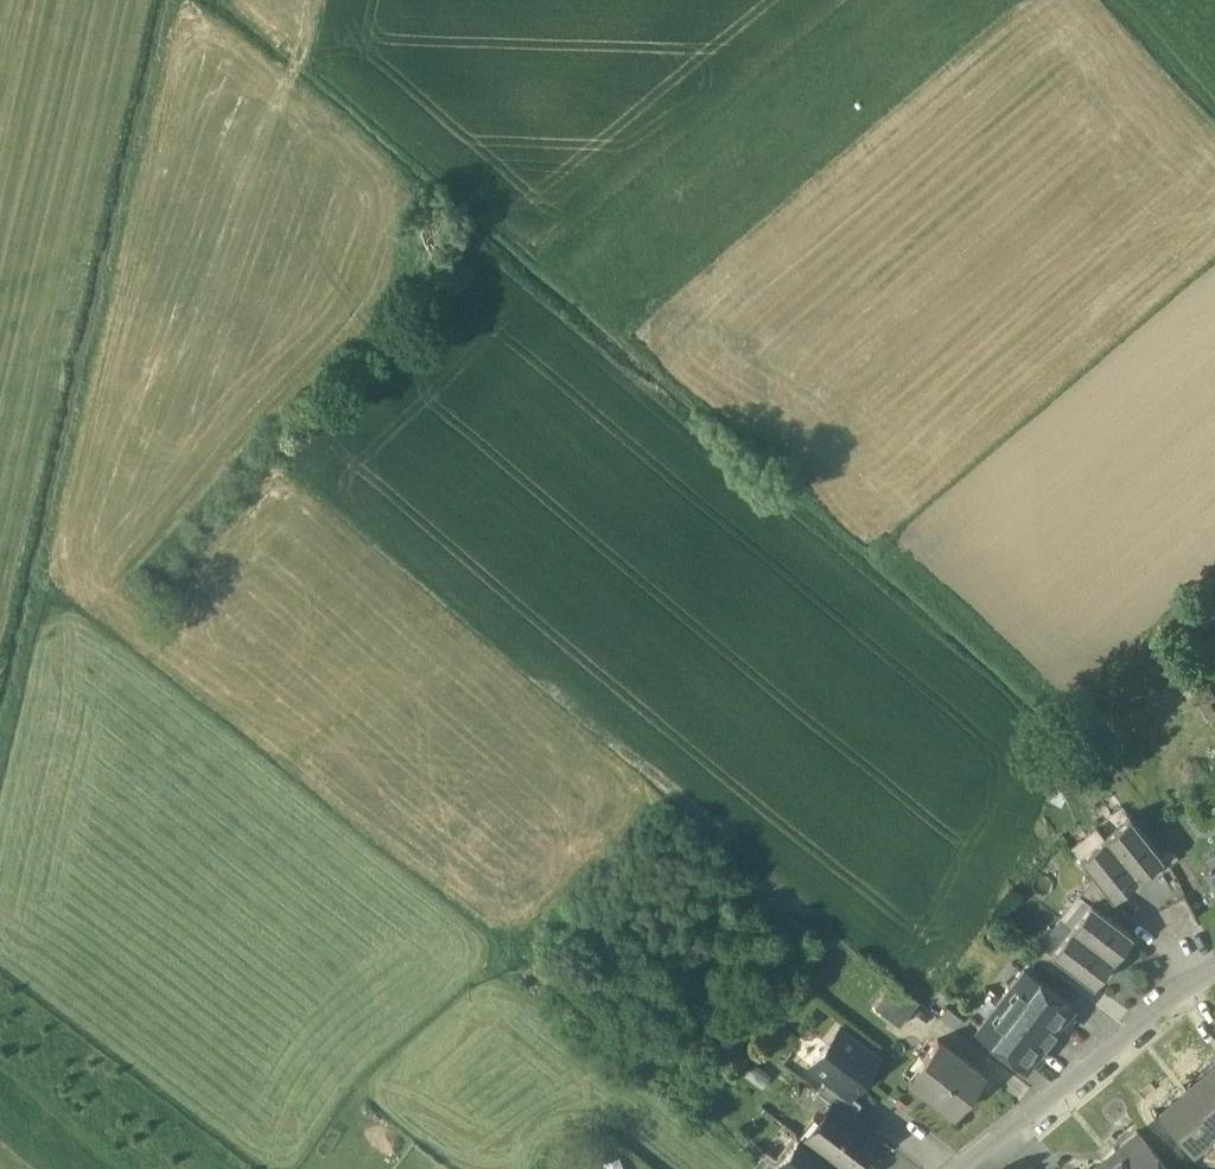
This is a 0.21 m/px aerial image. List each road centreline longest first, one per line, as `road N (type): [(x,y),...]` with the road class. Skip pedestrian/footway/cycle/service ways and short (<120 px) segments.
road 1 (track): [(313,1168),(357,1099),(640,862)]
road 2 (residential): [(961,1168),(1174,994),(1214,973)]
road 3 (track): [(1214,109),(1118,0)]

